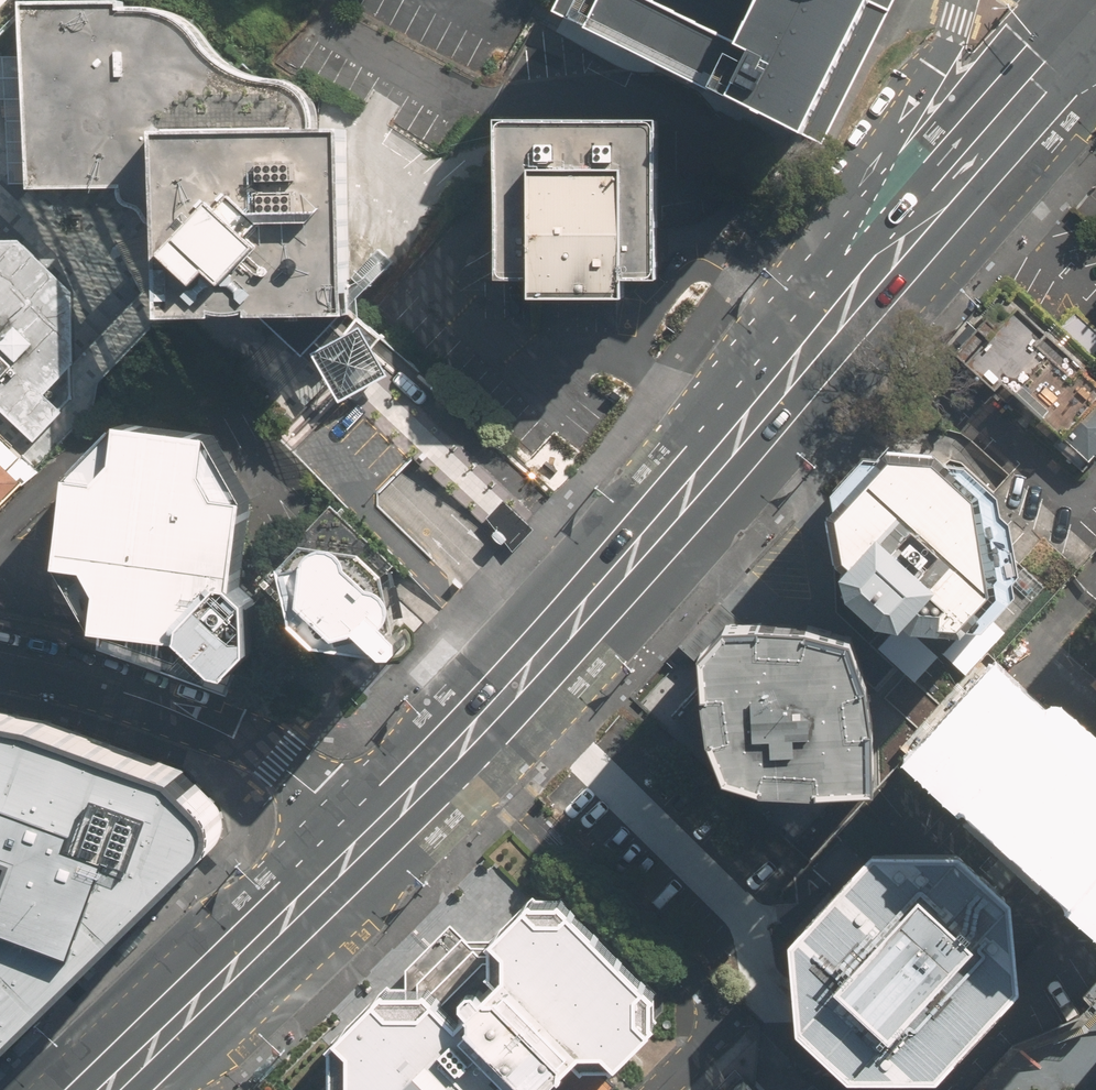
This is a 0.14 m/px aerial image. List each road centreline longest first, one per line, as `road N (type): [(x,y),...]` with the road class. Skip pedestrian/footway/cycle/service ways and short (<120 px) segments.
road 1 (secondary): [(457,748),(740,439),(915,229)]
road 2 (residential): [(660,1089),(713,1036),(711,995),(457,748)]
road 3 (residential): [(365,840),(300,776),(246,741),(114,690),(0,662)]
road 4 (secondary): [(111,1089),(365,840)]
road 5 (secondary): [(915,229),(1095,25)]
road 6 (secondary): [(915,229),(937,70),(965,0)]
road 7 (secondary): [(365,840),(457,748)]

